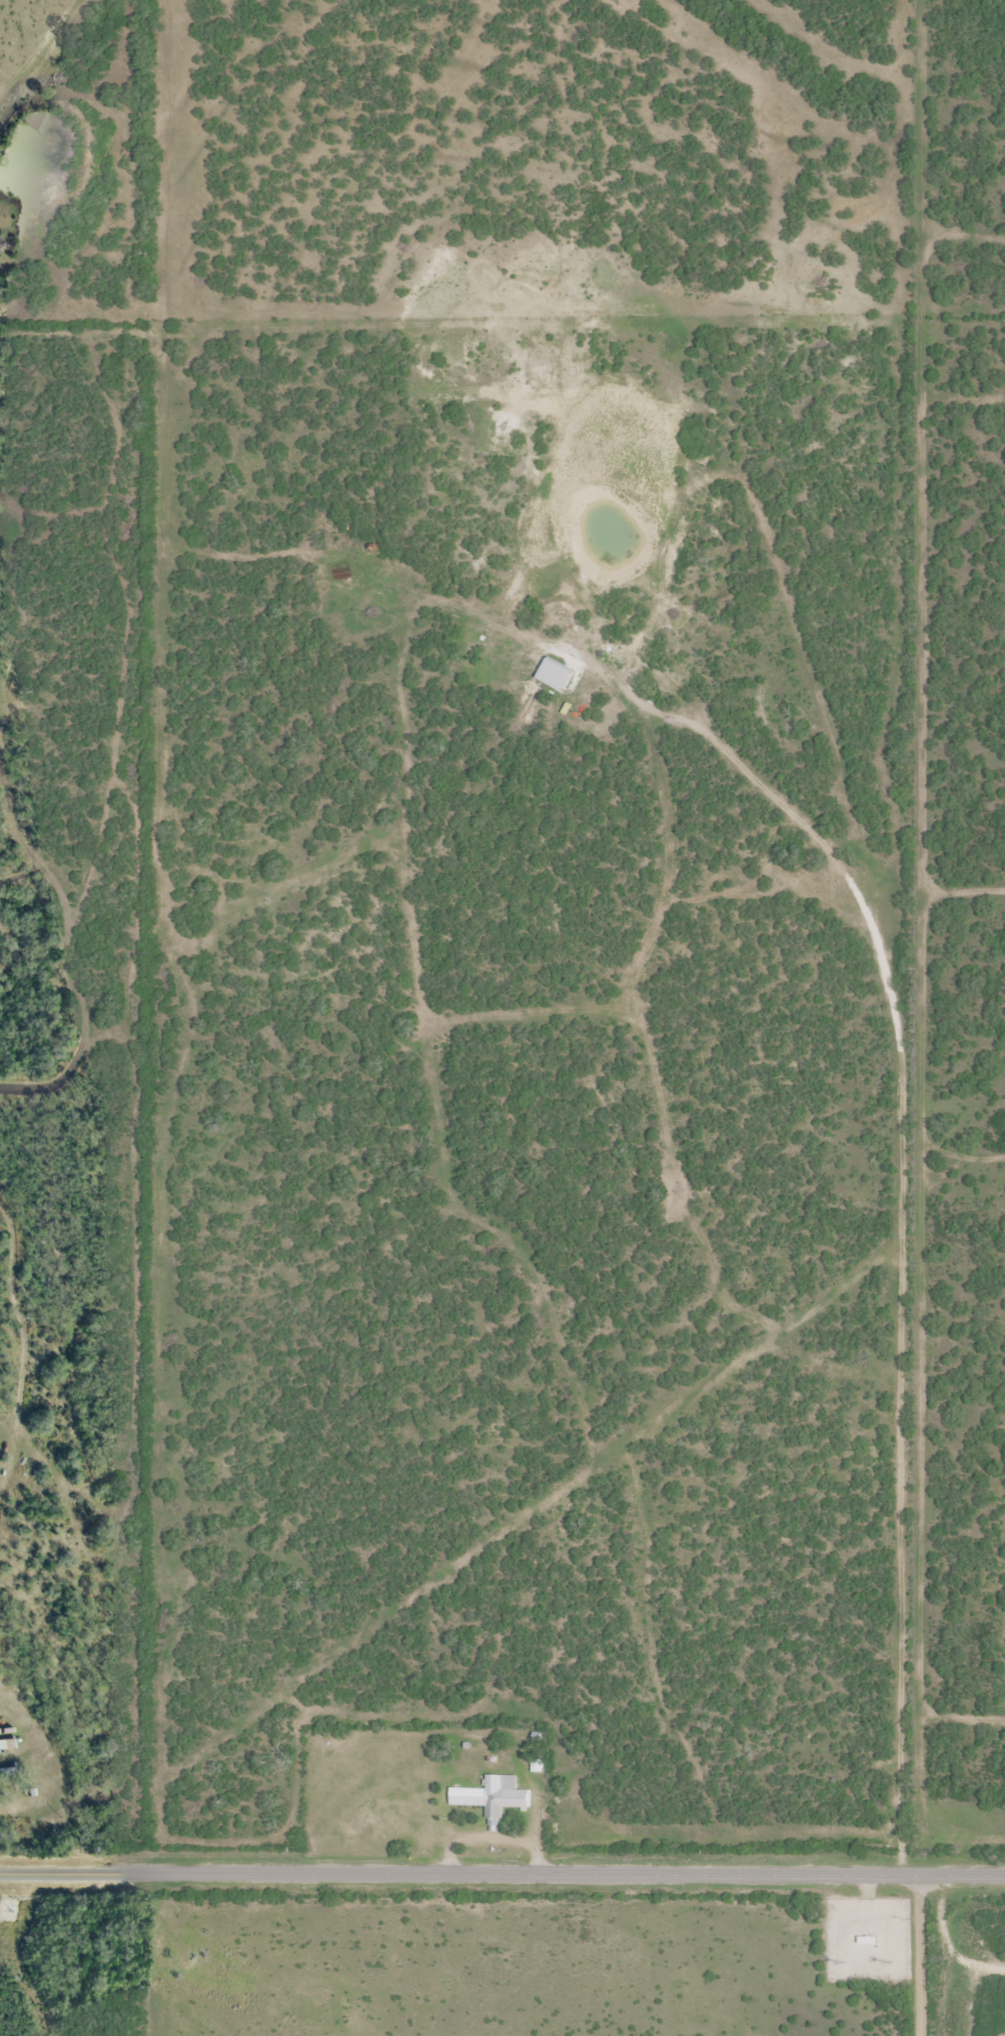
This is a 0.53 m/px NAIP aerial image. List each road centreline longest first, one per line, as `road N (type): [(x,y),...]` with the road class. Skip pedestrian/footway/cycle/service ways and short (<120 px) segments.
road 1 (secondary): [(0,1873),(1004,1875)]
road 2 (residential): [(919,2035),(919,1875)]

